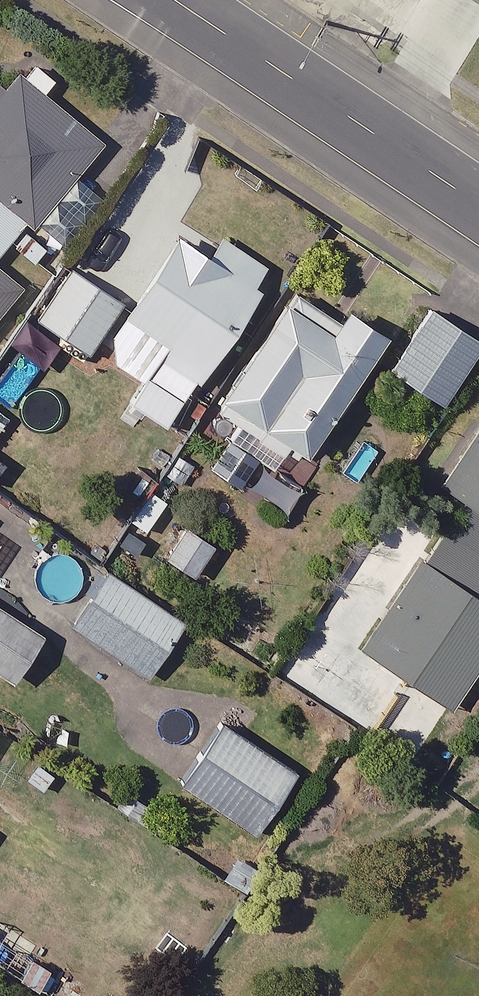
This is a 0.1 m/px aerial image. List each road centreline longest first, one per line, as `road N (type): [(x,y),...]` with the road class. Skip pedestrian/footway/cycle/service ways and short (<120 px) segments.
road 1 (tertiary): [(478,208),(170,0)]

